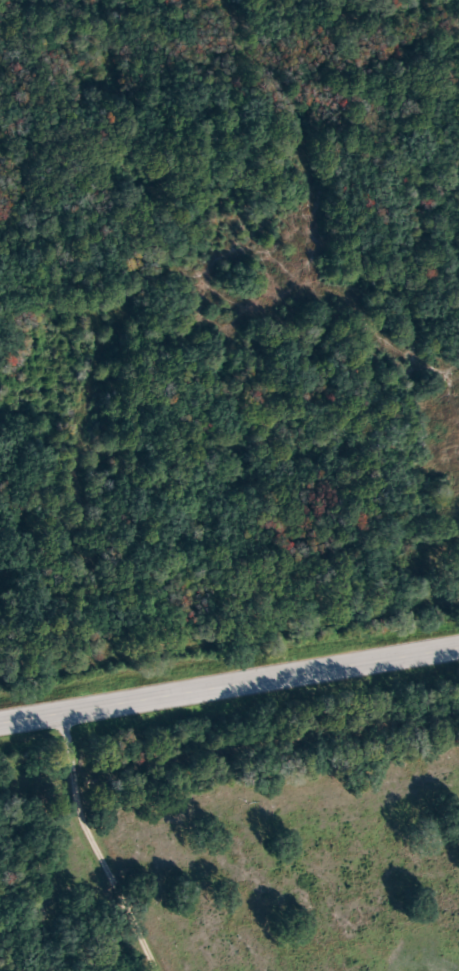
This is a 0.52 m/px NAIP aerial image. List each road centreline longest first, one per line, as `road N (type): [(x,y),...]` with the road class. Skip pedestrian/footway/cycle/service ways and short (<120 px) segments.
road 1 (secondary): [(0,732),(458,655)]
road 2 (residential): [(69,721),(81,816),(168,970)]

